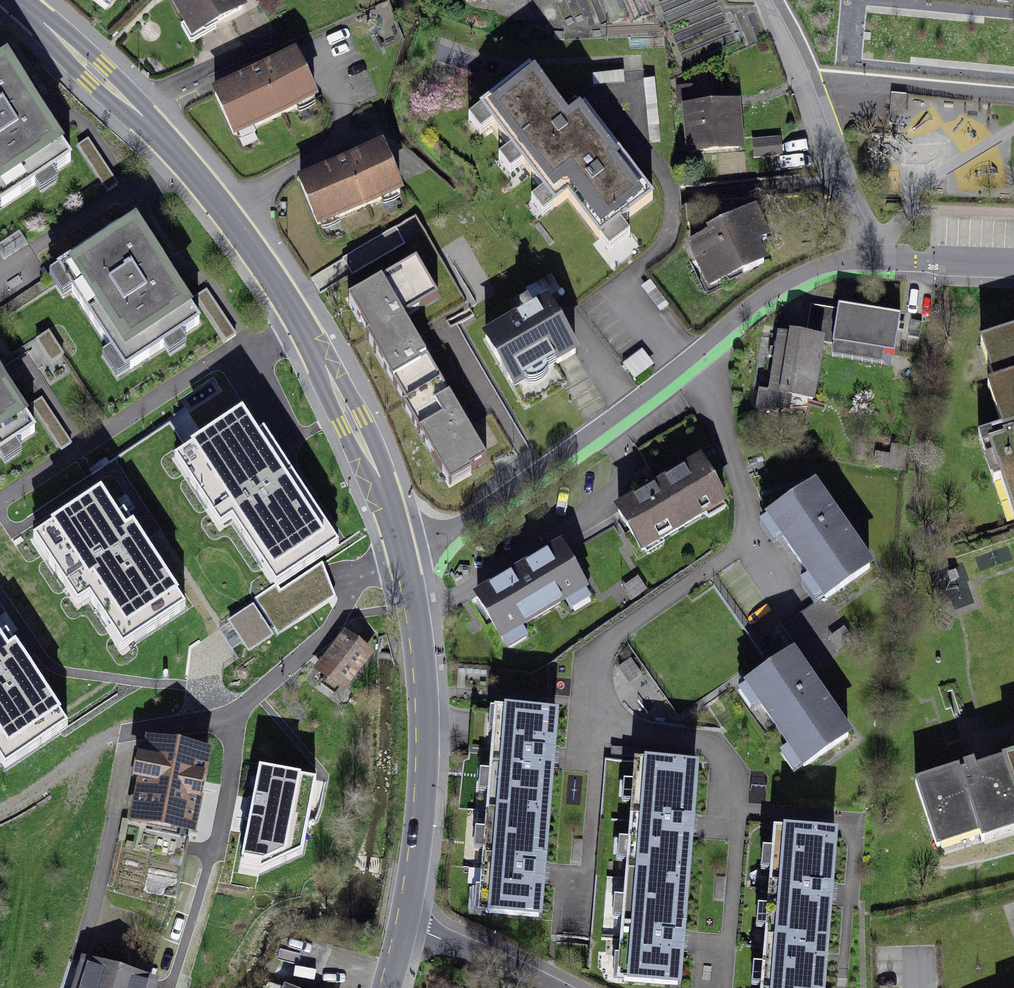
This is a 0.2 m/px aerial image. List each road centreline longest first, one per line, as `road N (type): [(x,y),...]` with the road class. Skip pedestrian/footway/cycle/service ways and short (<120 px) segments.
road 1 (residential): [(403,554),(698,367),(761,311),(875,254)]
road 2 (residential): [(133,106),(183,159),(298,316),(380,478),(403,554)]
road 3 (residential): [(166,987),(231,803),(232,735),(245,703),(374,595),(409,584)]
road 4 (residential): [(409,584),(423,787),(406,923)]
road 5 (residential): [(875,254),(828,126),(761,0)]
road 6 (track): [(0,813),(130,726),(176,716),(238,716)]
road 7 (residential): [(16,0),(133,106)]
road 8 (residential): [(550,987),(406,923)]
road 9 (residential): [(875,254),(1013,258)]
road 10 (residential): [(133,106),(254,51)]

